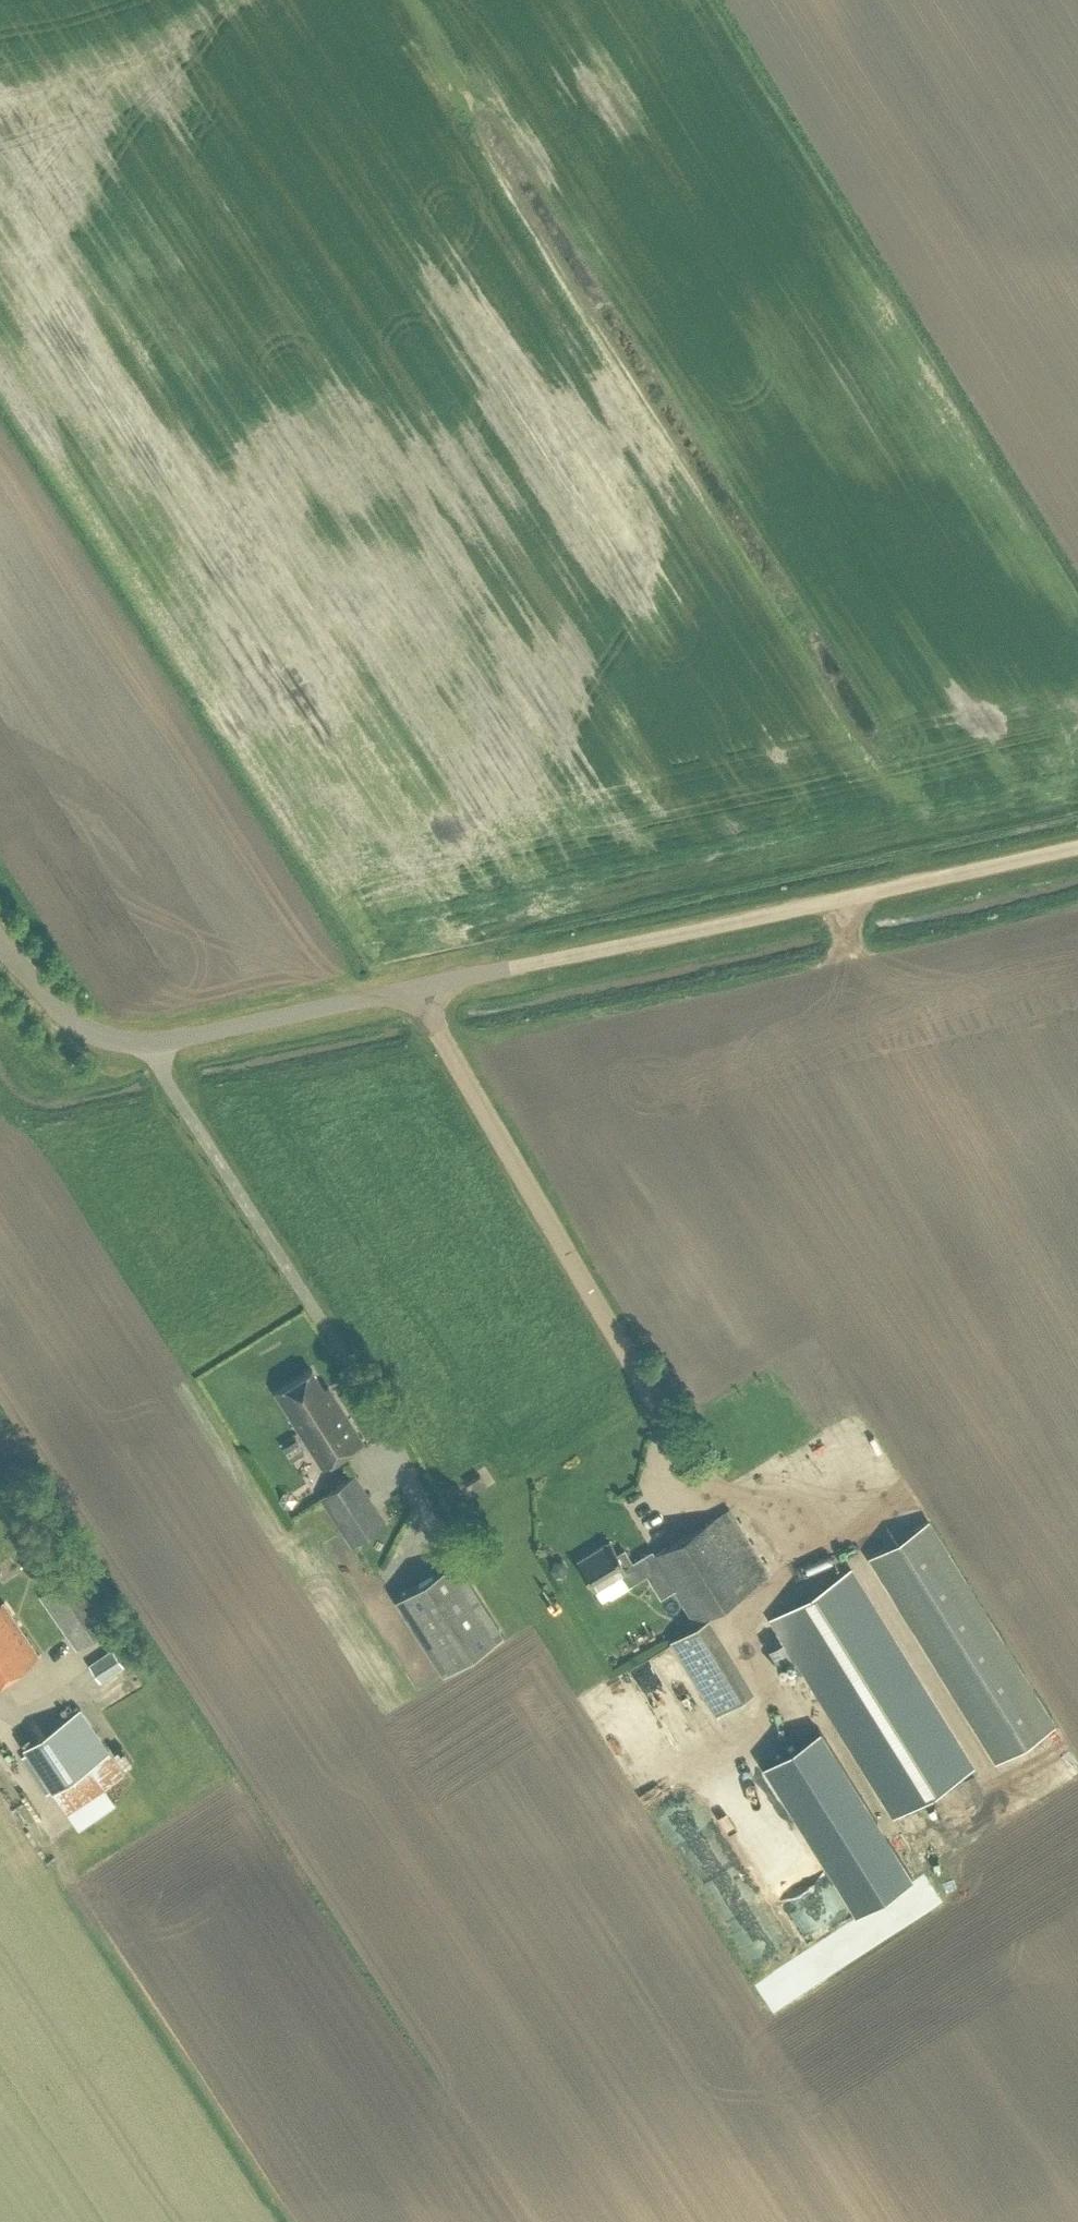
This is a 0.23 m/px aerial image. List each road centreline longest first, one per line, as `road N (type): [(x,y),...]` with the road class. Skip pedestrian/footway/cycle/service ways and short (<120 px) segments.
road 1 (unclassified): [(0,939),(86,1033),(148,1041),(1077,839)]

